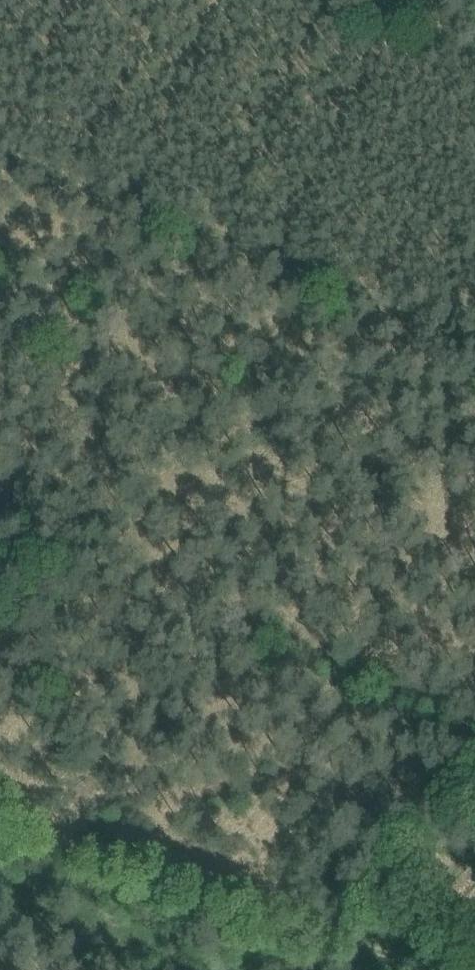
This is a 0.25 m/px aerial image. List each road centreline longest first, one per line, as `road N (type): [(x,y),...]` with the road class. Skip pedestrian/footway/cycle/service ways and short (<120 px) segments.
road 1 (track): [(421,969),(0,815)]

